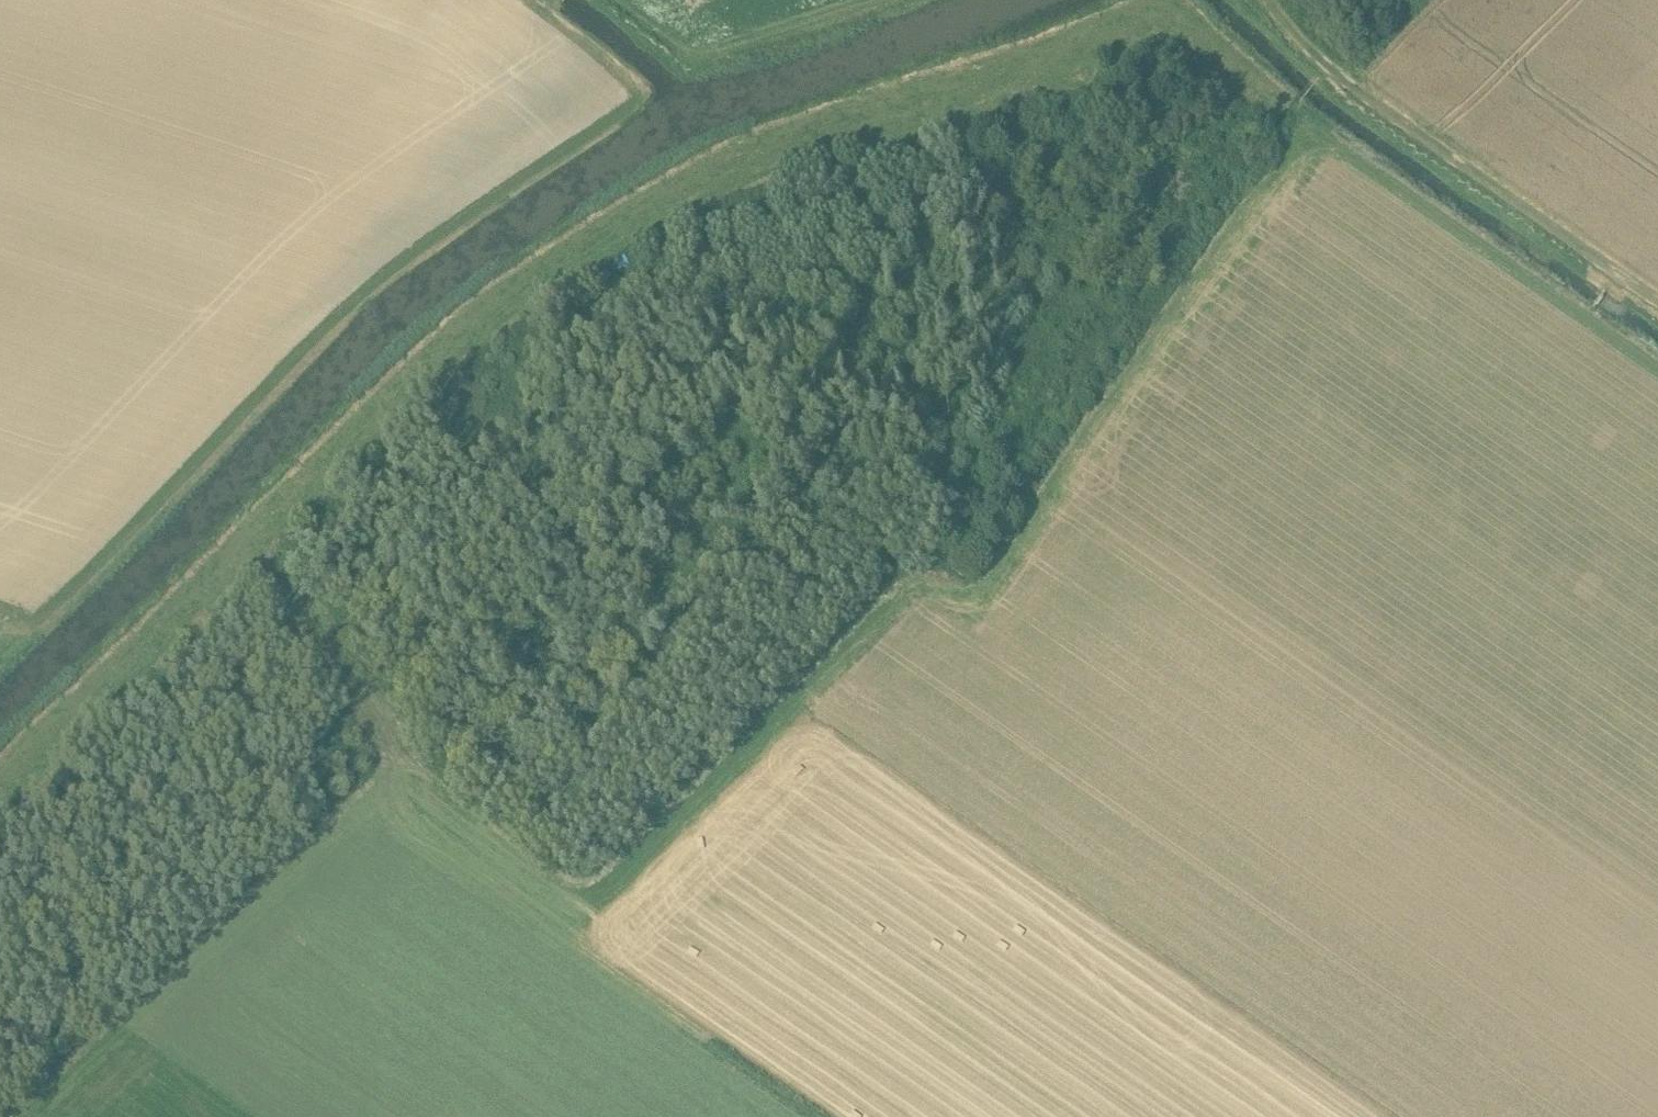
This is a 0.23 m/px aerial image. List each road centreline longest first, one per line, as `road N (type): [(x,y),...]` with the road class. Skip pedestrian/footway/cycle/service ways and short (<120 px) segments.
road 1 (track): [(1657,310),(1363,106),(1325,67)]

